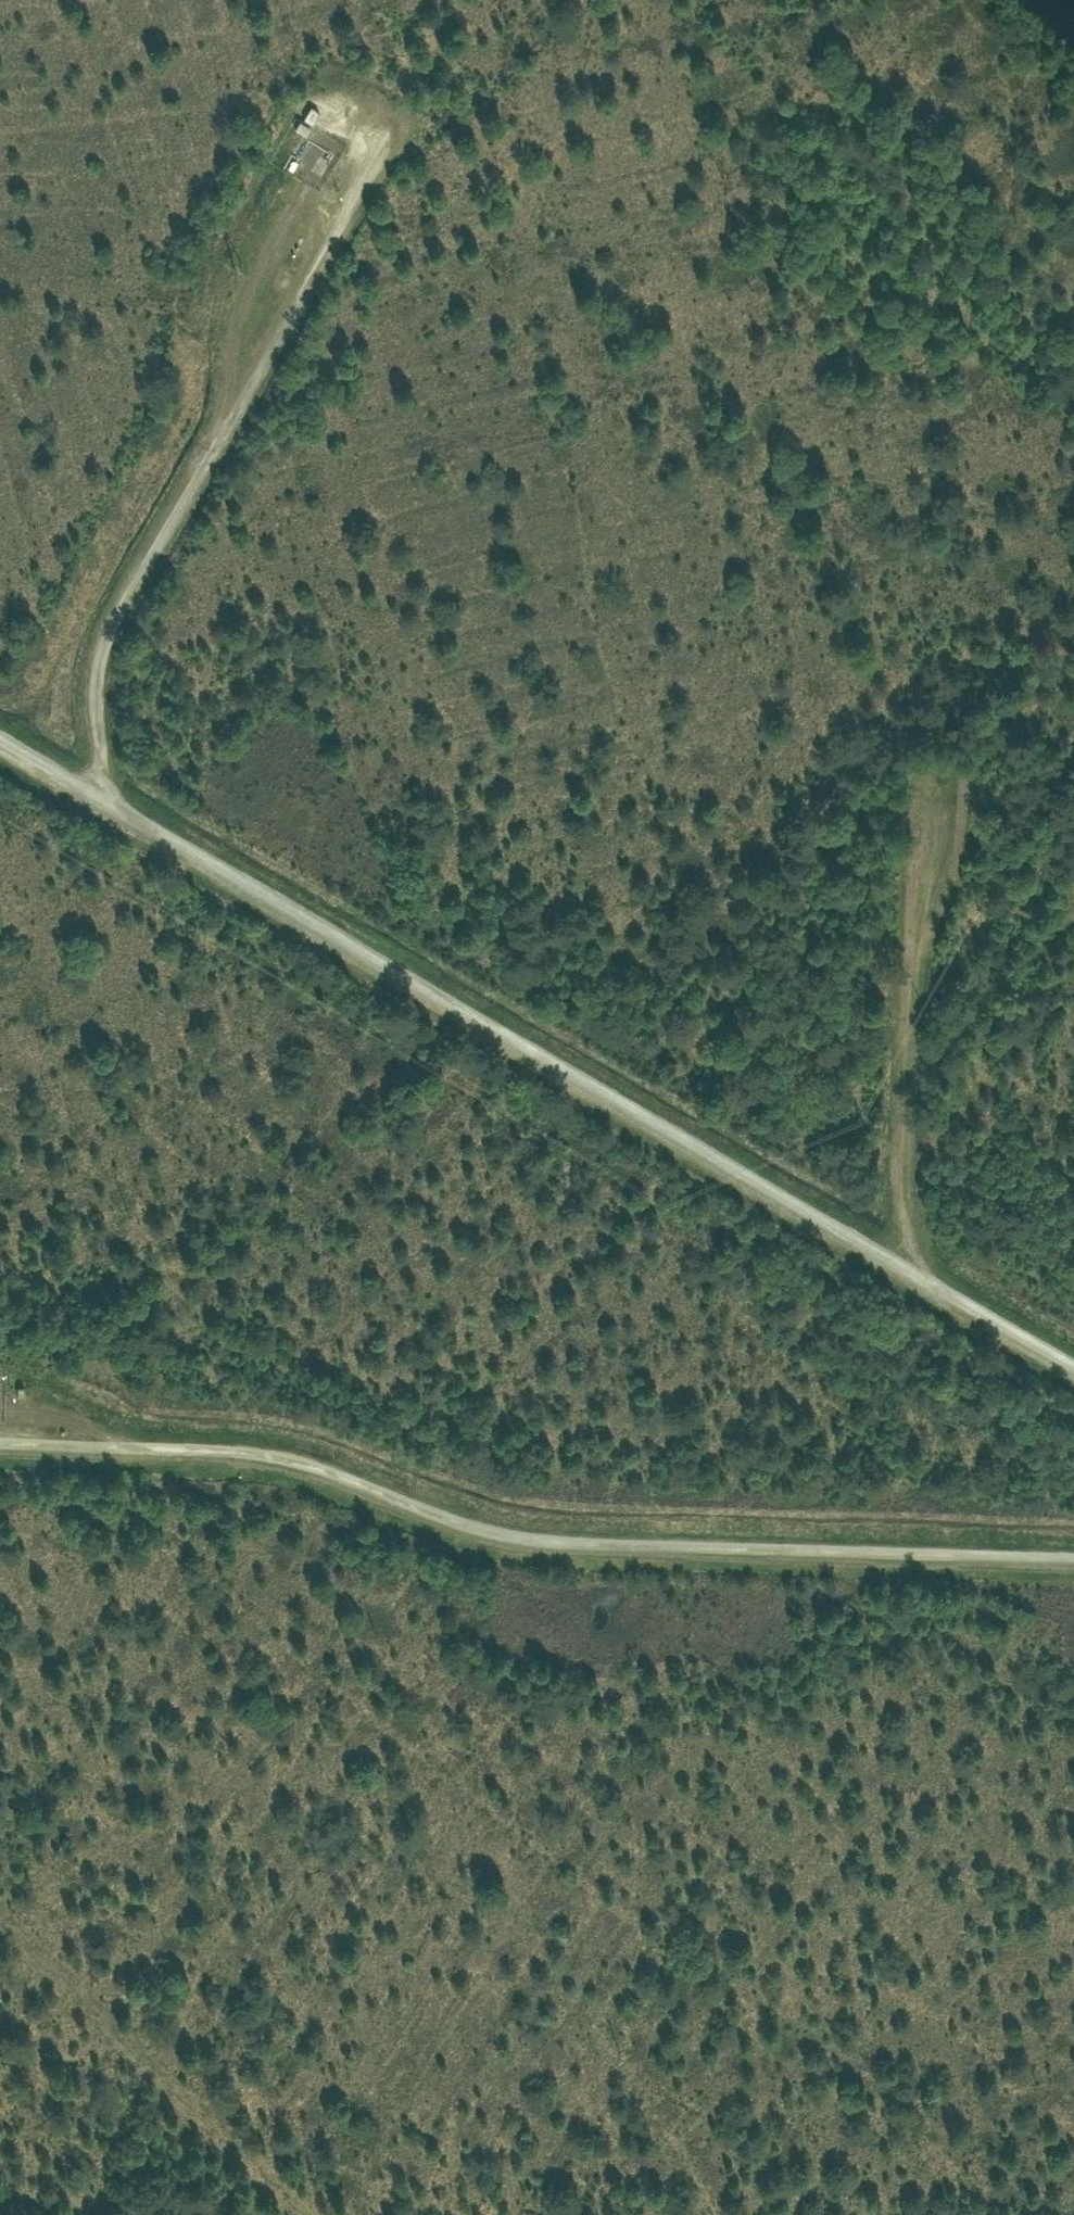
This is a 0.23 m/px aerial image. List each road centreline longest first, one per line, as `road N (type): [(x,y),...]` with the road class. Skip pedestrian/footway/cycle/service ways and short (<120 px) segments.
road 1 (track): [(0,732),(1073,1357)]
road 2 (track): [(1073,1562),(514,1535),(311,1464),(233,1451),(0,1447)]
road 3 (track): [(126,806),(104,759),(99,697),(105,647),(391,157)]
road 4 (track): [(912,1262),(907,911)]

